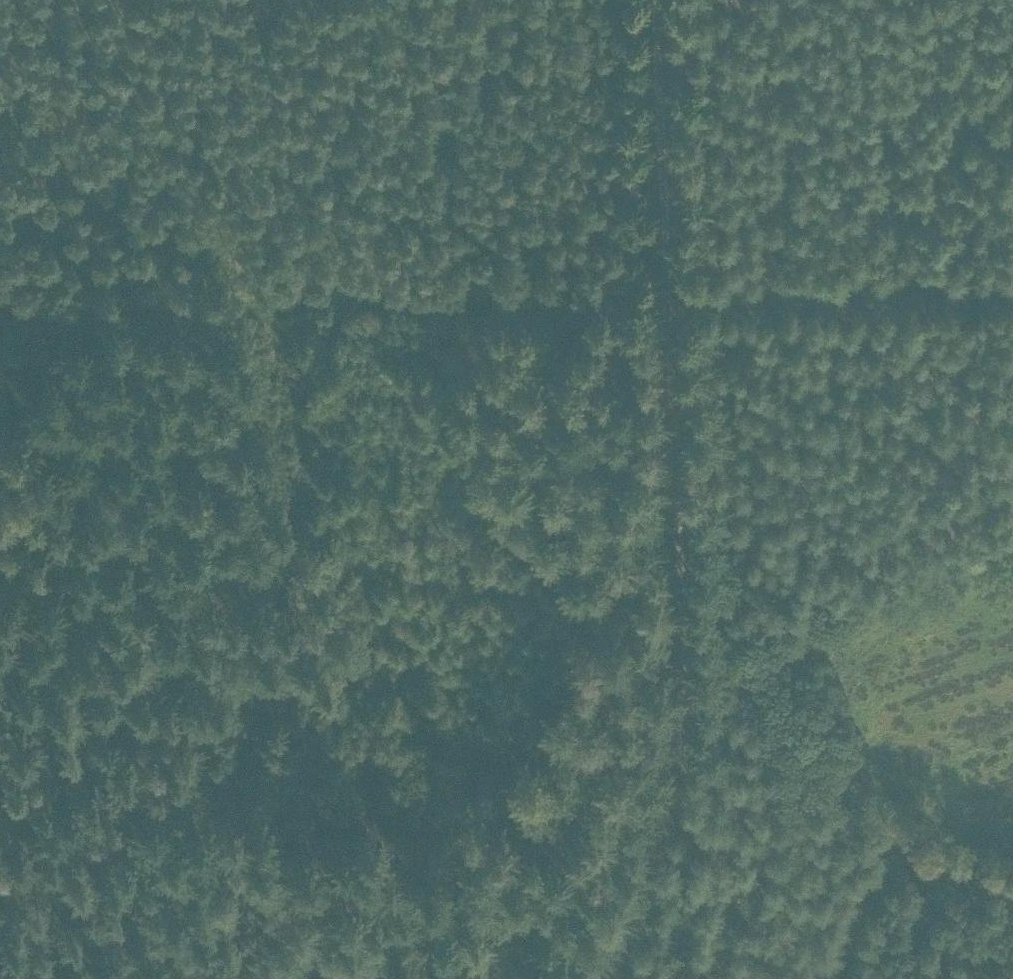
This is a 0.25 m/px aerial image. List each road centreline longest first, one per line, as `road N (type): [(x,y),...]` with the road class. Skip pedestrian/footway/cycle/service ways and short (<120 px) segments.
road 1 (track): [(659,0),(688,734),(622,978)]
road 2 (track): [(1012,266),(671,283)]

